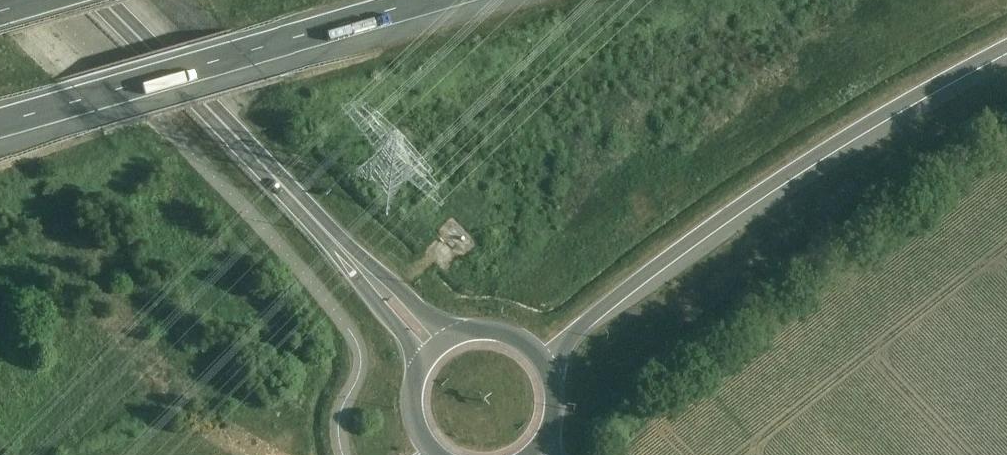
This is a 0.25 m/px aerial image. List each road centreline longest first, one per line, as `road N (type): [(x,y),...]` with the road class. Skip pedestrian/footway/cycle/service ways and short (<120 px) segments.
road 1 (unclassified): [(343,454),(339,420),(361,364),(351,334),(252,218),(38,0)]
road 2 (motorway): [(548,366),(596,314),(685,245),(824,152),(1006,47)]
road 3 (motorway): [(0,122),(425,0)]
road 4 (secondary): [(342,250),(94,0)]
road 5 (secondary): [(455,334),(342,250)]
road 6 (secondary): [(342,250),(419,366)]

